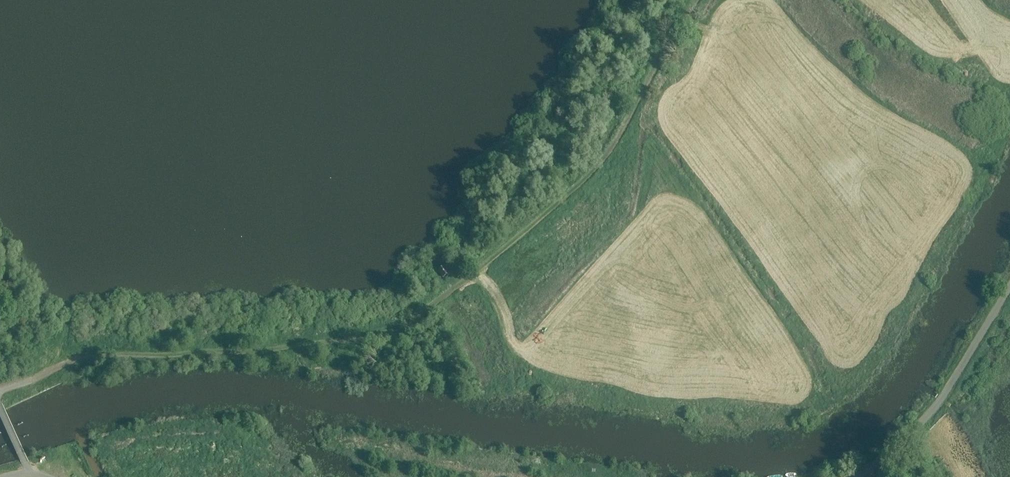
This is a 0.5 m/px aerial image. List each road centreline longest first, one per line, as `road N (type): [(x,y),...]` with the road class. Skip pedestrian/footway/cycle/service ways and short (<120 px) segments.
road 1 (unclassified): [(852,476),(927,417),(1009,287)]

